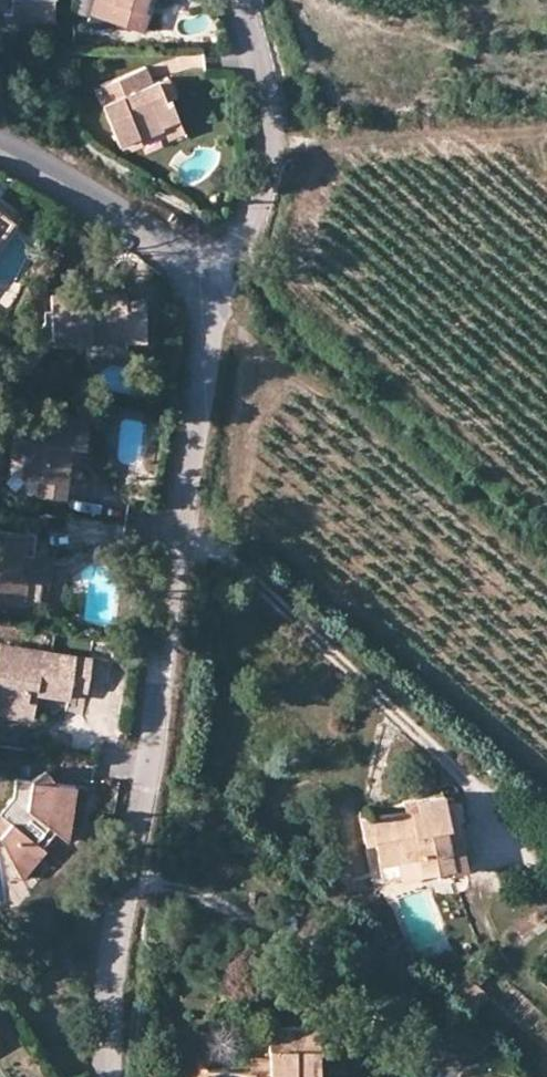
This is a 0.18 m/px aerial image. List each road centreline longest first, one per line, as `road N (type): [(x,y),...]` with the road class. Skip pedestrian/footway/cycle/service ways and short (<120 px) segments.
road 1 (residential): [(199,284),(209,349),(107,1022),(109,1076)]
road 2 (residential): [(240,0),(258,66),(266,155),(255,200),(199,284)]
road 3 (residential): [(0,146),(174,246),(199,284)]

